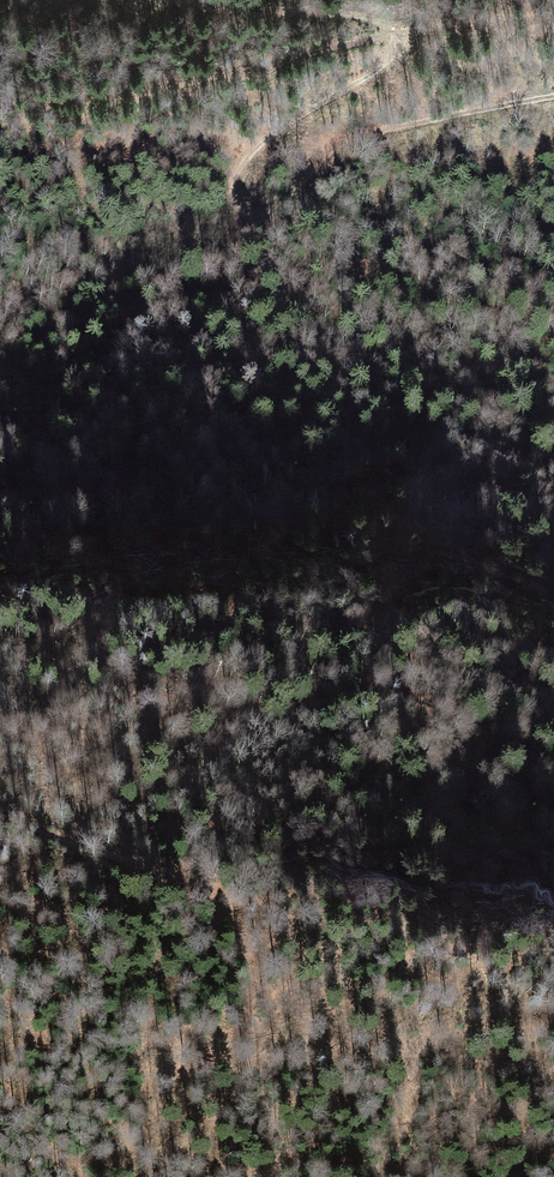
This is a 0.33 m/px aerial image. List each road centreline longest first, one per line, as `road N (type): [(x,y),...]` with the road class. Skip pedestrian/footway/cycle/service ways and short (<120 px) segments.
road 1 (track): [(397,34),(396,51),(378,72),(287,123),(248,163),(239,197),(250,220),(272,218),(348,143),(553,98)]
road 2 (track): [(195,1176),(248,1001),(251,954),(230,902),(186,881),(126,902),(0,972)]
road 3 (track): [(0,108),(397,34)]
road 4 (track): [(88,0),(356,11),(378,15),(397,34)]
road 5 (track): [(186,881),(0,815)]
road 6 (track): [(397,34),(553,17)]

